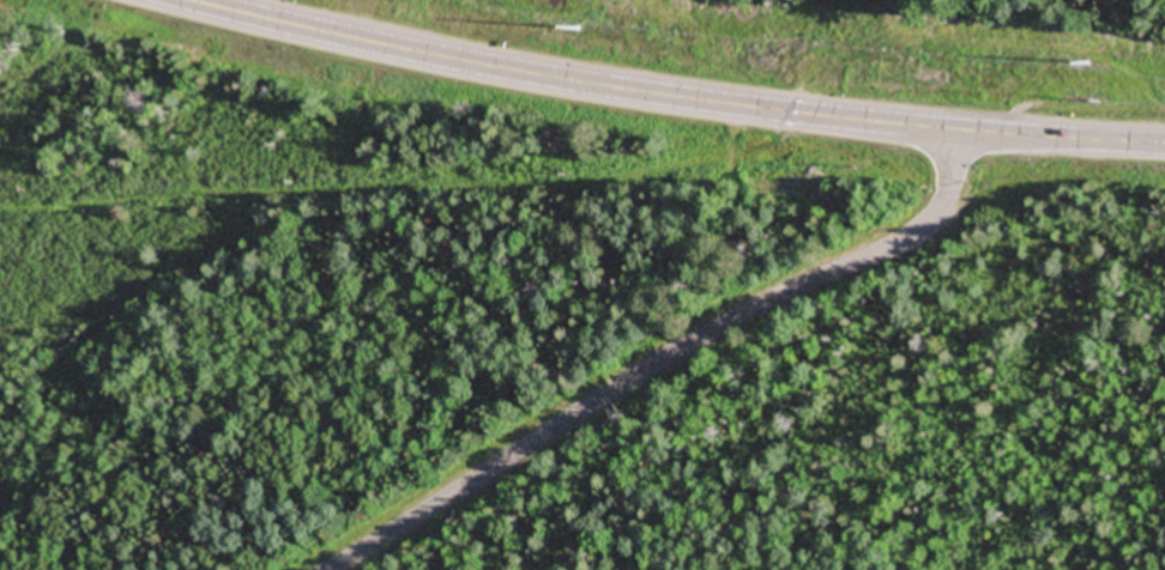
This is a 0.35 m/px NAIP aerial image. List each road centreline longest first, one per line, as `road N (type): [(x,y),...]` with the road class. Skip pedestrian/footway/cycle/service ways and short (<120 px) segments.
road 1 (primary): [(1164,143),(962,129),(659,92),(205,0)]
road 2 (tertiary): [(962,129),(950,198),(929,228),(701,335),(324,569)]

